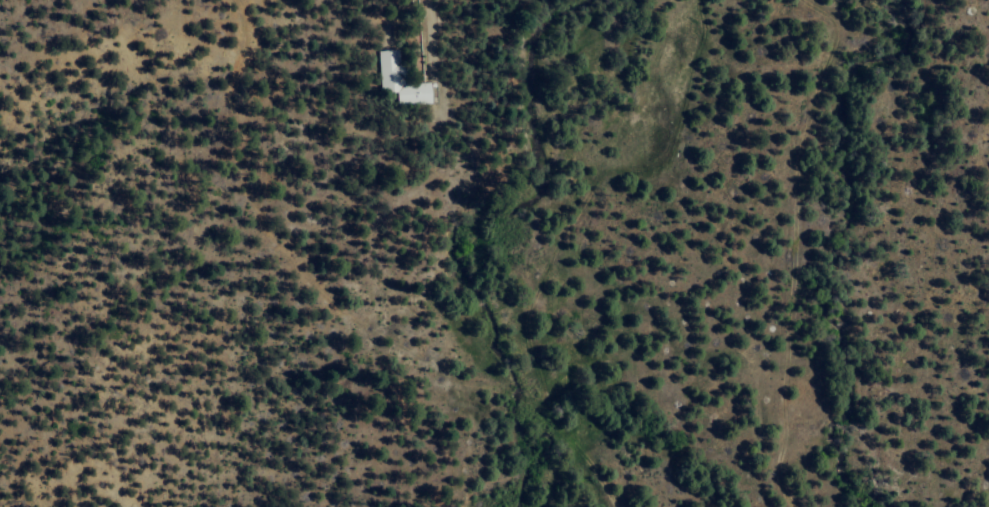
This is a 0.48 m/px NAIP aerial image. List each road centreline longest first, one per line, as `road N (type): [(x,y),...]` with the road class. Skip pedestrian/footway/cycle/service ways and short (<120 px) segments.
road 1 (residential): [(838,43),(791,169),(779,495),(788,506)]

